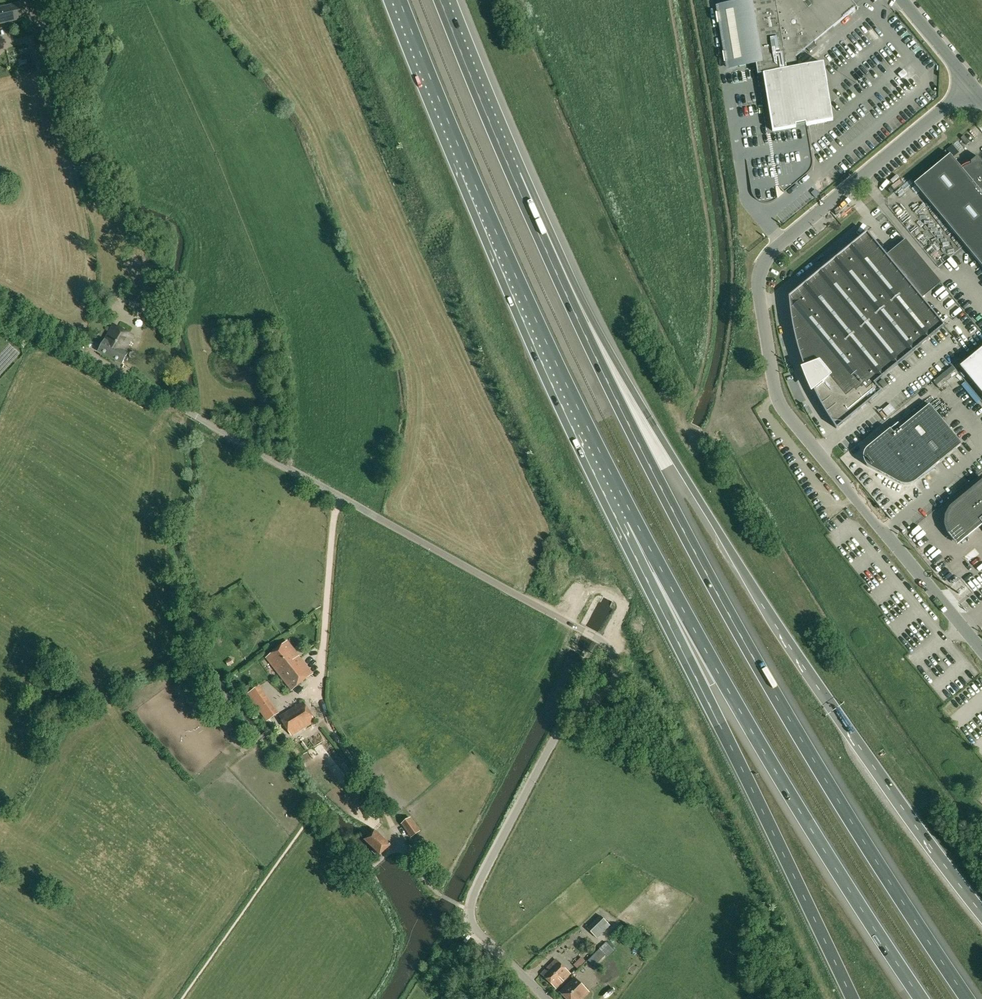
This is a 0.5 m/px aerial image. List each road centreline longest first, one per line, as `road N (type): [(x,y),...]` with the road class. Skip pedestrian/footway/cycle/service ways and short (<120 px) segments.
road 1 (unclassified): [(547,998),(471,924),(469,910),(561,723),(612,681),(612,651),(0,308)]
road 2 (motorway): [(969,998),(734,623),(566,293)]
road 3 (motorway): [(981,911),(783,633),(566,293)]
road 4 (unclassified): [(981,651),(783,410),(760,287),(774,253),(972,85)]
road 5 (motorway): [(399,0),(535,320),(635,521)]
road 6 (motorway): [(635,521),(758,742),(921,998)]
road 7 (motorway): [(635,521),(702,690),(853,998)]
road 8 (track): [(398,834),(321,702),(339,495)]
road 9 (motorway): [(566,293),(441,0)]

